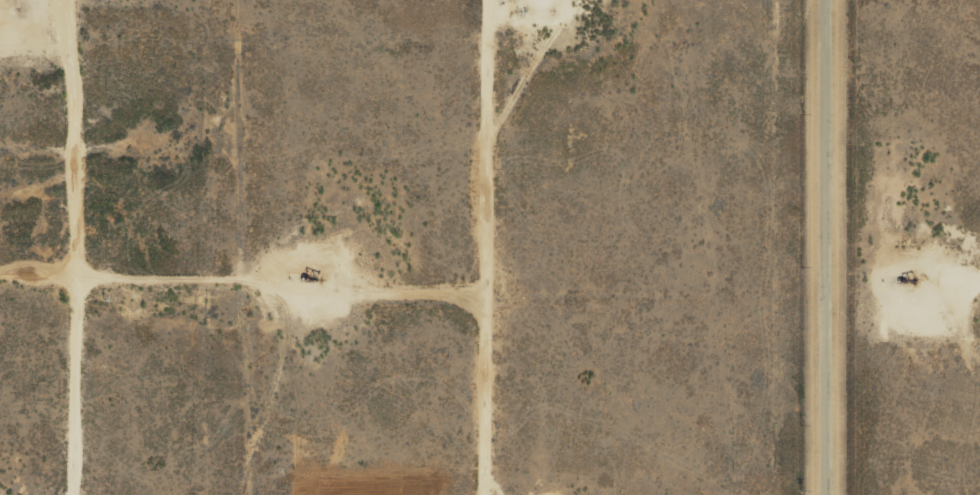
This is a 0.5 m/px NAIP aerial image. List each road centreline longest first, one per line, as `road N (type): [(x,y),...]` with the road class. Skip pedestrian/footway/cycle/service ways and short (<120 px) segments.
road 1 (track): [(85,0),(80,494)]
road 2 (track): [(493,494),(489,0)]
road 3 (residential): [(827,494),(829,0)]

